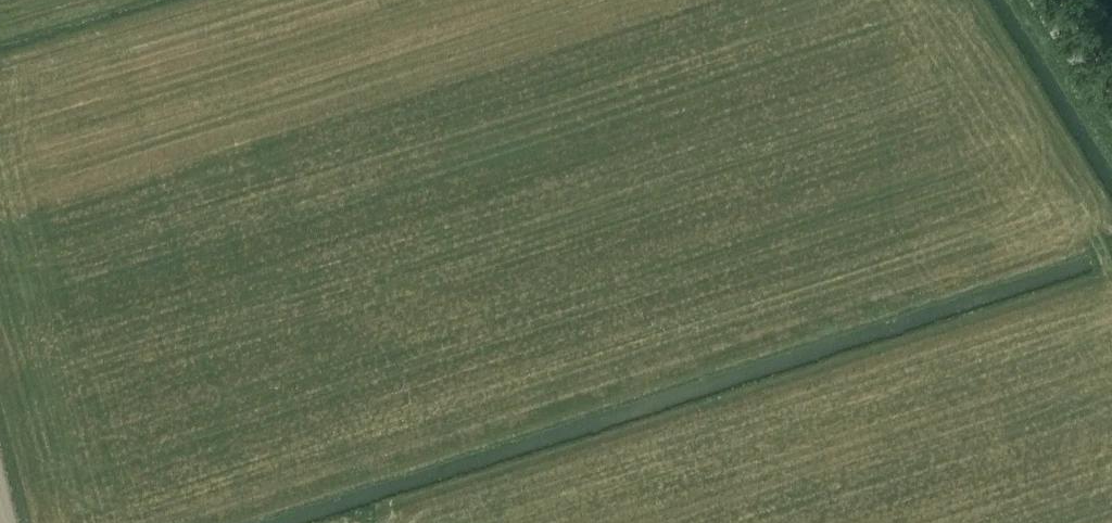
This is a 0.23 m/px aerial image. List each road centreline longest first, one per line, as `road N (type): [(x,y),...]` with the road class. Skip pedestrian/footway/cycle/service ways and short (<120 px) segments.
road 1 (tertiary): [(1111,104),(1042,0)]

